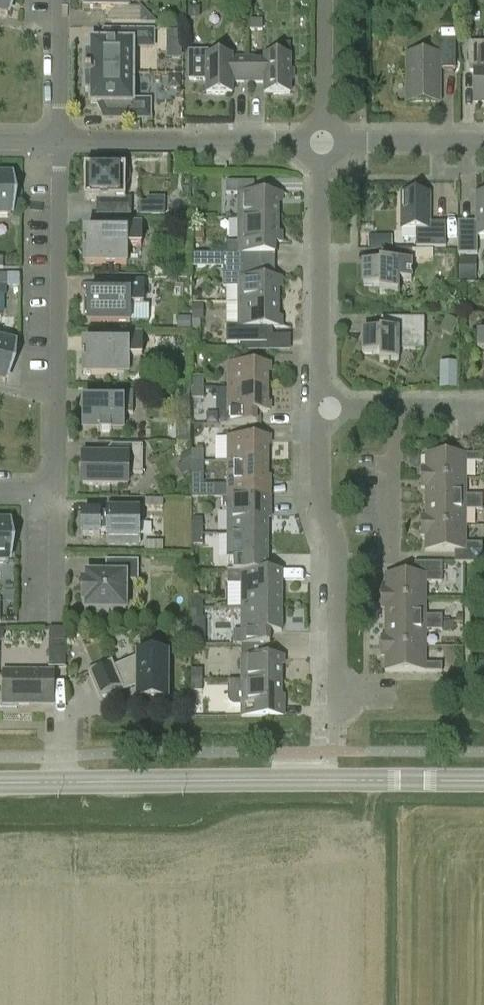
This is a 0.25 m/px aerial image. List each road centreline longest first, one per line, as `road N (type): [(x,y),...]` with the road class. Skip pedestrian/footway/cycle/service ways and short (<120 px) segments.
road 1 (secondary): [(0,781),(483,782)]
road 2 (residential): [(56,492),(60,143)]
road 3 (residential): [(335,730),(337,566),(315,476),(314,411)]
road 4 (residential): [(314,411),(316,143)]
road 5 (residential): [(316,143),(60,143)]
road 6 (residential): [(314,411),(483,412)]
road 7 (residential): [(483,142),(316,143)]
road 8 (residential): [(316,143),(318,0)]
road 9 (residential): [(60,143),(61,0)]
road 10 (residential): [(54,625),(56,492)]

